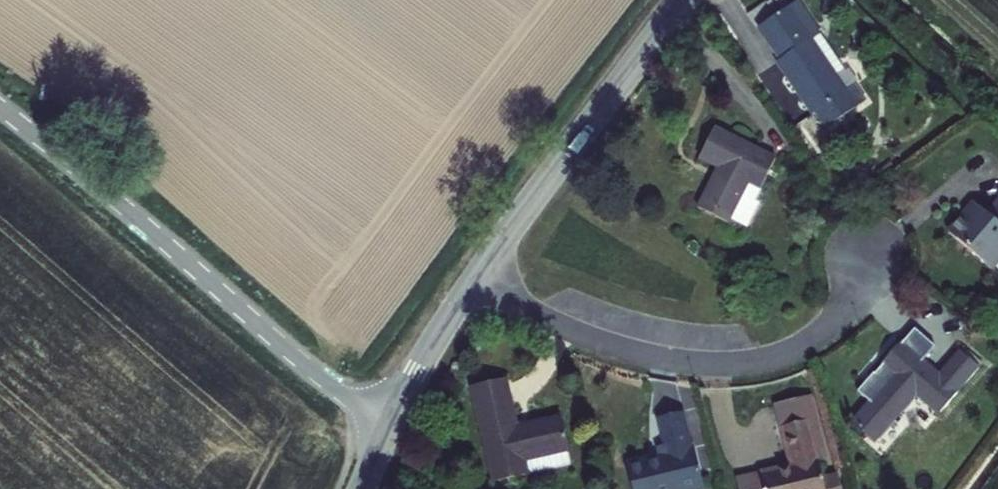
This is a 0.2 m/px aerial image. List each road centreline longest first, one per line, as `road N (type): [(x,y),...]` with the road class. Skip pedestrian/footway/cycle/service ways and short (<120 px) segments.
road 1 (unclassified): [(0,104),(382,418)]
road 2 (residential): [(485,284),(602,340),(703,361),(784,356),(847,306),(871,261)]
road 3 (tertiary): [(700,0),(485,284)]
road 4 (tertiary): [(485,284),(382,418)]

